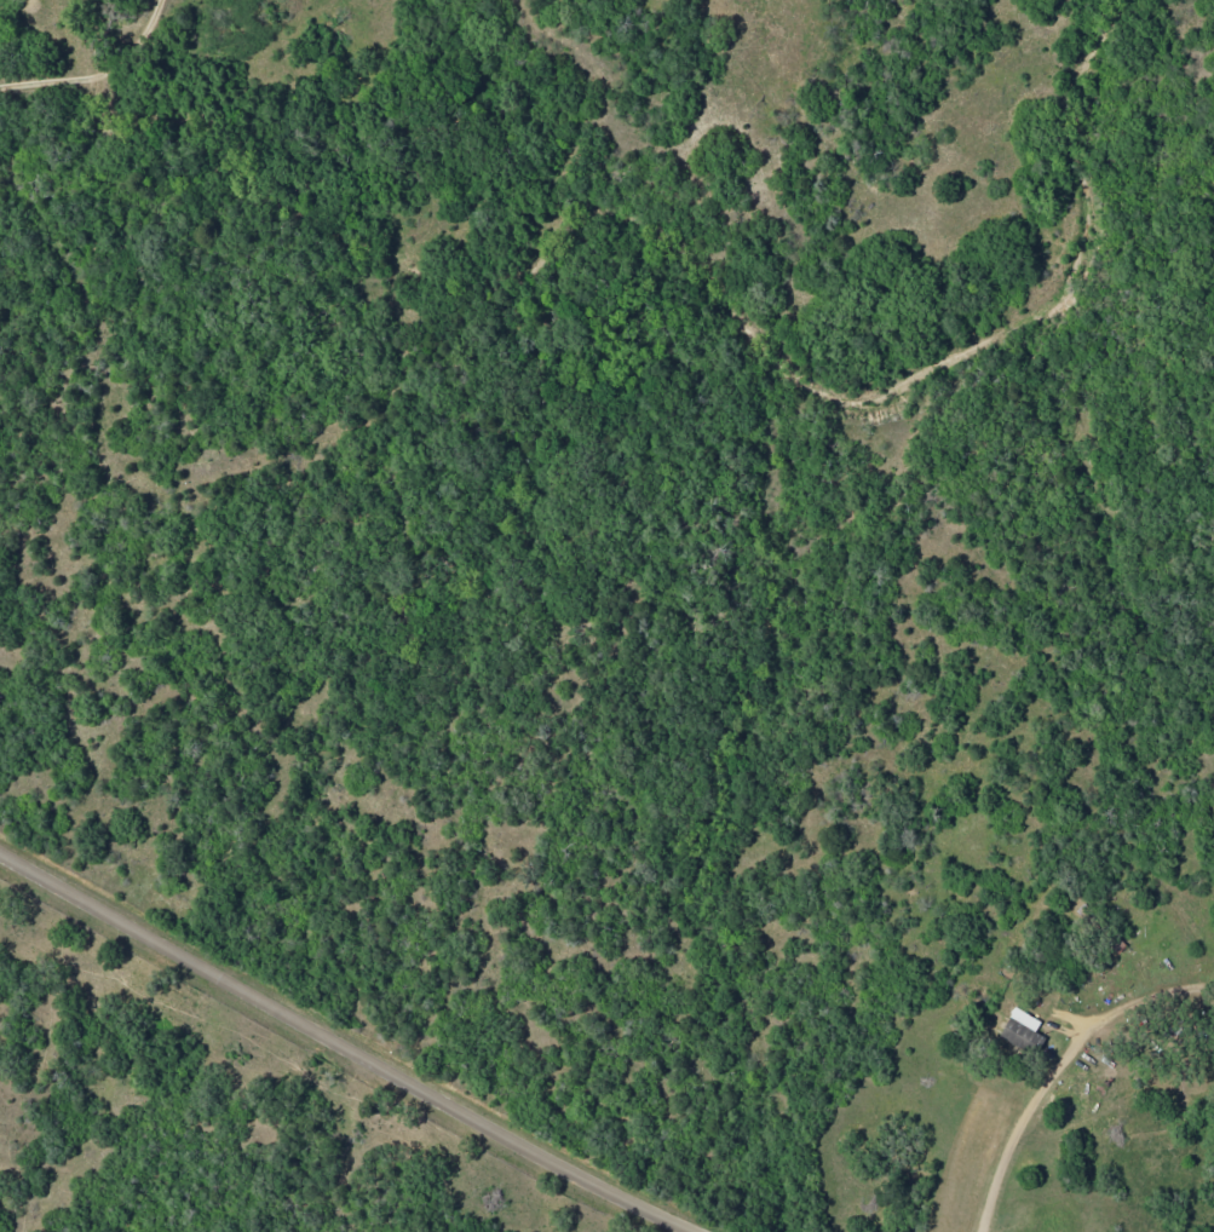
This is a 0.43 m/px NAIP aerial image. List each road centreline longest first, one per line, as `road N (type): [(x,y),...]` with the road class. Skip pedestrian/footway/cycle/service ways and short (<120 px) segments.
road 1 (residential): [(710,1231),(520,1138),(0,845)]
road 2 (residential): [(0,75),(75,70),(137,0)]

